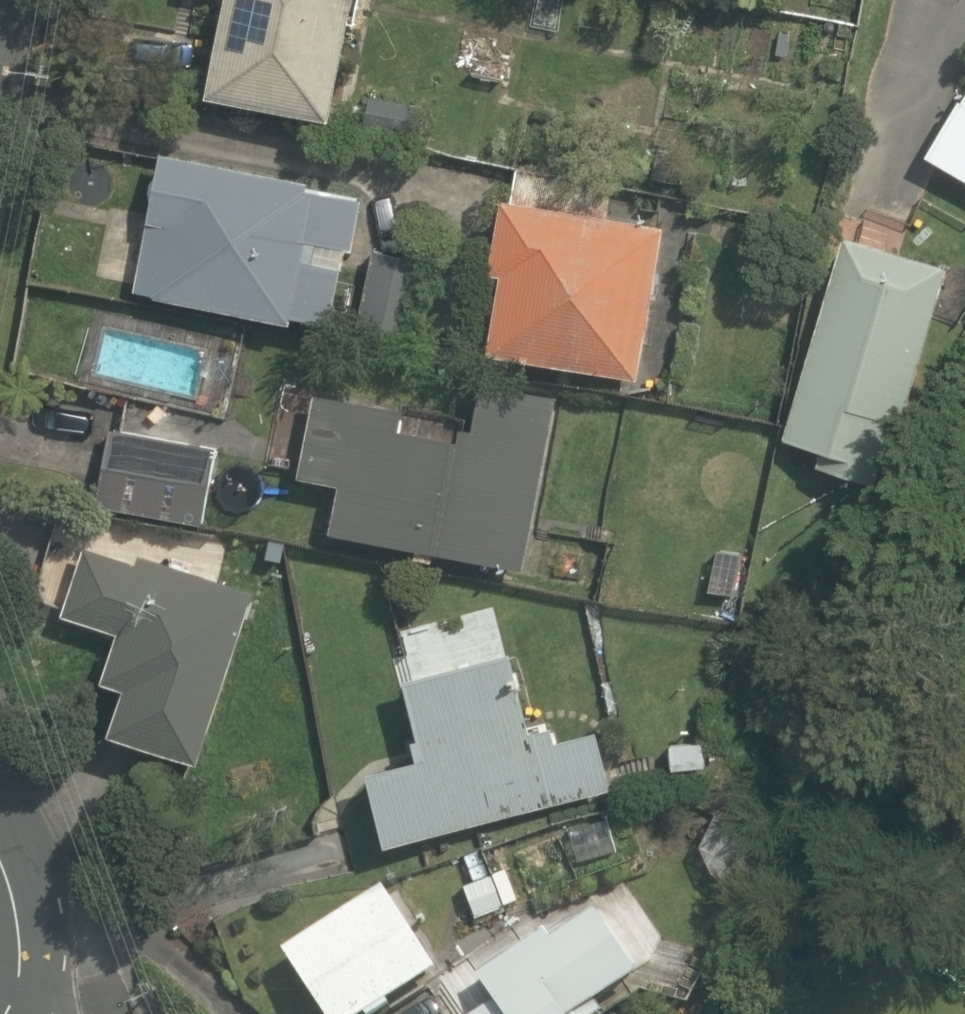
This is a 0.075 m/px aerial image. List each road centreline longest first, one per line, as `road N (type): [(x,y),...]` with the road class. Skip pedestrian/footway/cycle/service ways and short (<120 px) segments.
road 1 (residential): [(0,1008),(23,931),(0,860)]

